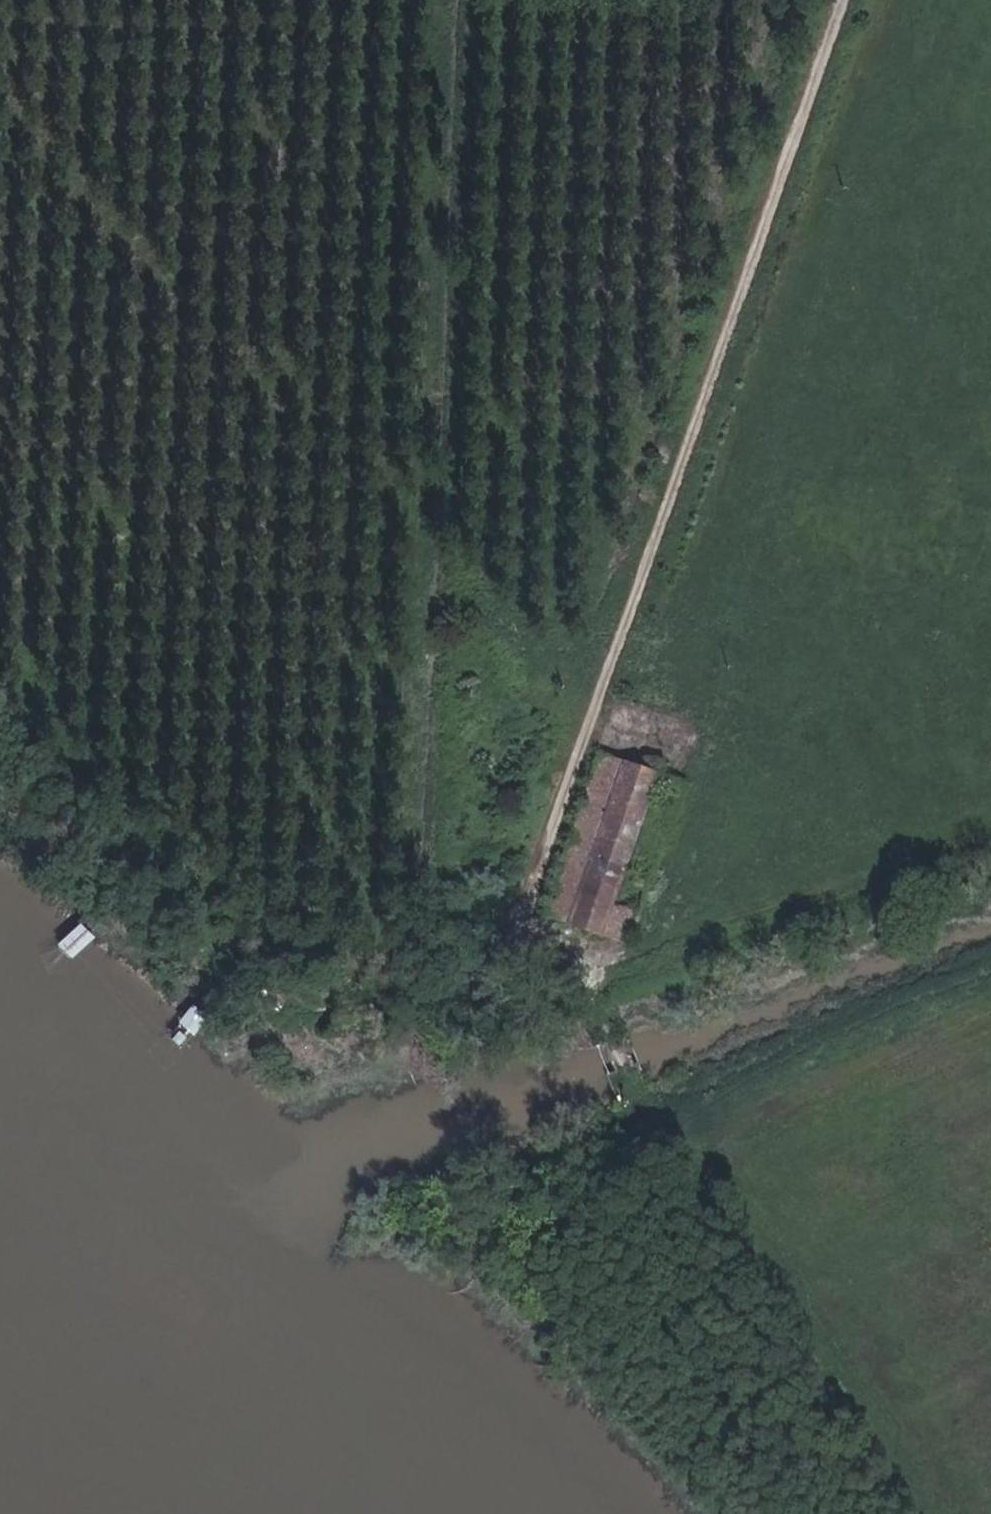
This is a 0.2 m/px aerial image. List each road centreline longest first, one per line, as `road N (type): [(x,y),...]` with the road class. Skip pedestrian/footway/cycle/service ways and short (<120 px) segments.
road 1 (track): [(597,721),(848,0)]

